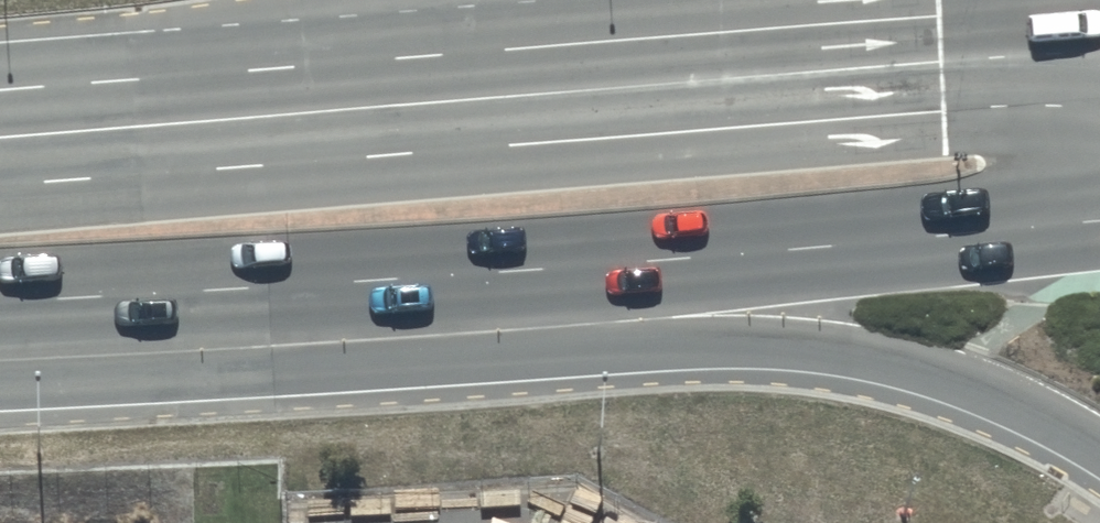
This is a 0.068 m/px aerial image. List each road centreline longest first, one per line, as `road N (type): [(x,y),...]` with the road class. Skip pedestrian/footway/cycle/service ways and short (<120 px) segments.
road 1 (trunk): [(1099,447),(1009,395),(890,362),(718,341),(0,375)]
road 2 (trunk): [(1099,224),(688,259),(0,296)]
road 3 (trunk): [(4,137),(1099,35)]
road 4 (trunk): [(4,137),(442,0)]

